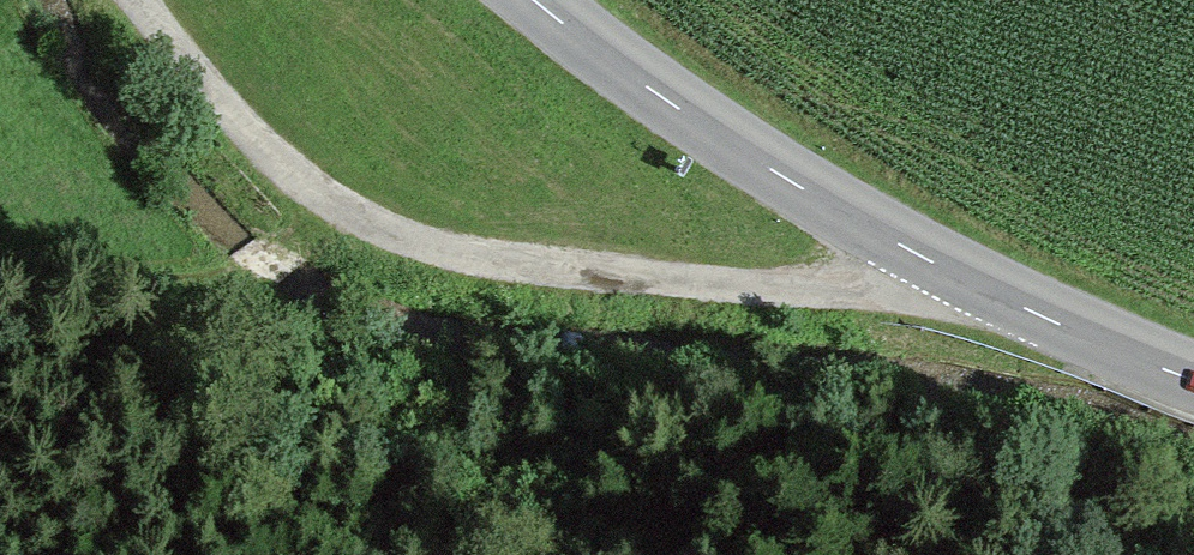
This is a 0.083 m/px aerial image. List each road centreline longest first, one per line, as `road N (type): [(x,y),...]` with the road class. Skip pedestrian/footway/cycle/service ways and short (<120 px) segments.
road 1 (tertiary): [(535,0),(632,77),(822,200),(934,264),(1193,381)]
road 2 (track): [(934,264),(773,288),(586,275),(431,251),(334,204)]
road 3 (track): [(334,204),(293,243),(228,282),(0,266)]
road 4 (track): [(334,204),(230,116),(139,0)]

